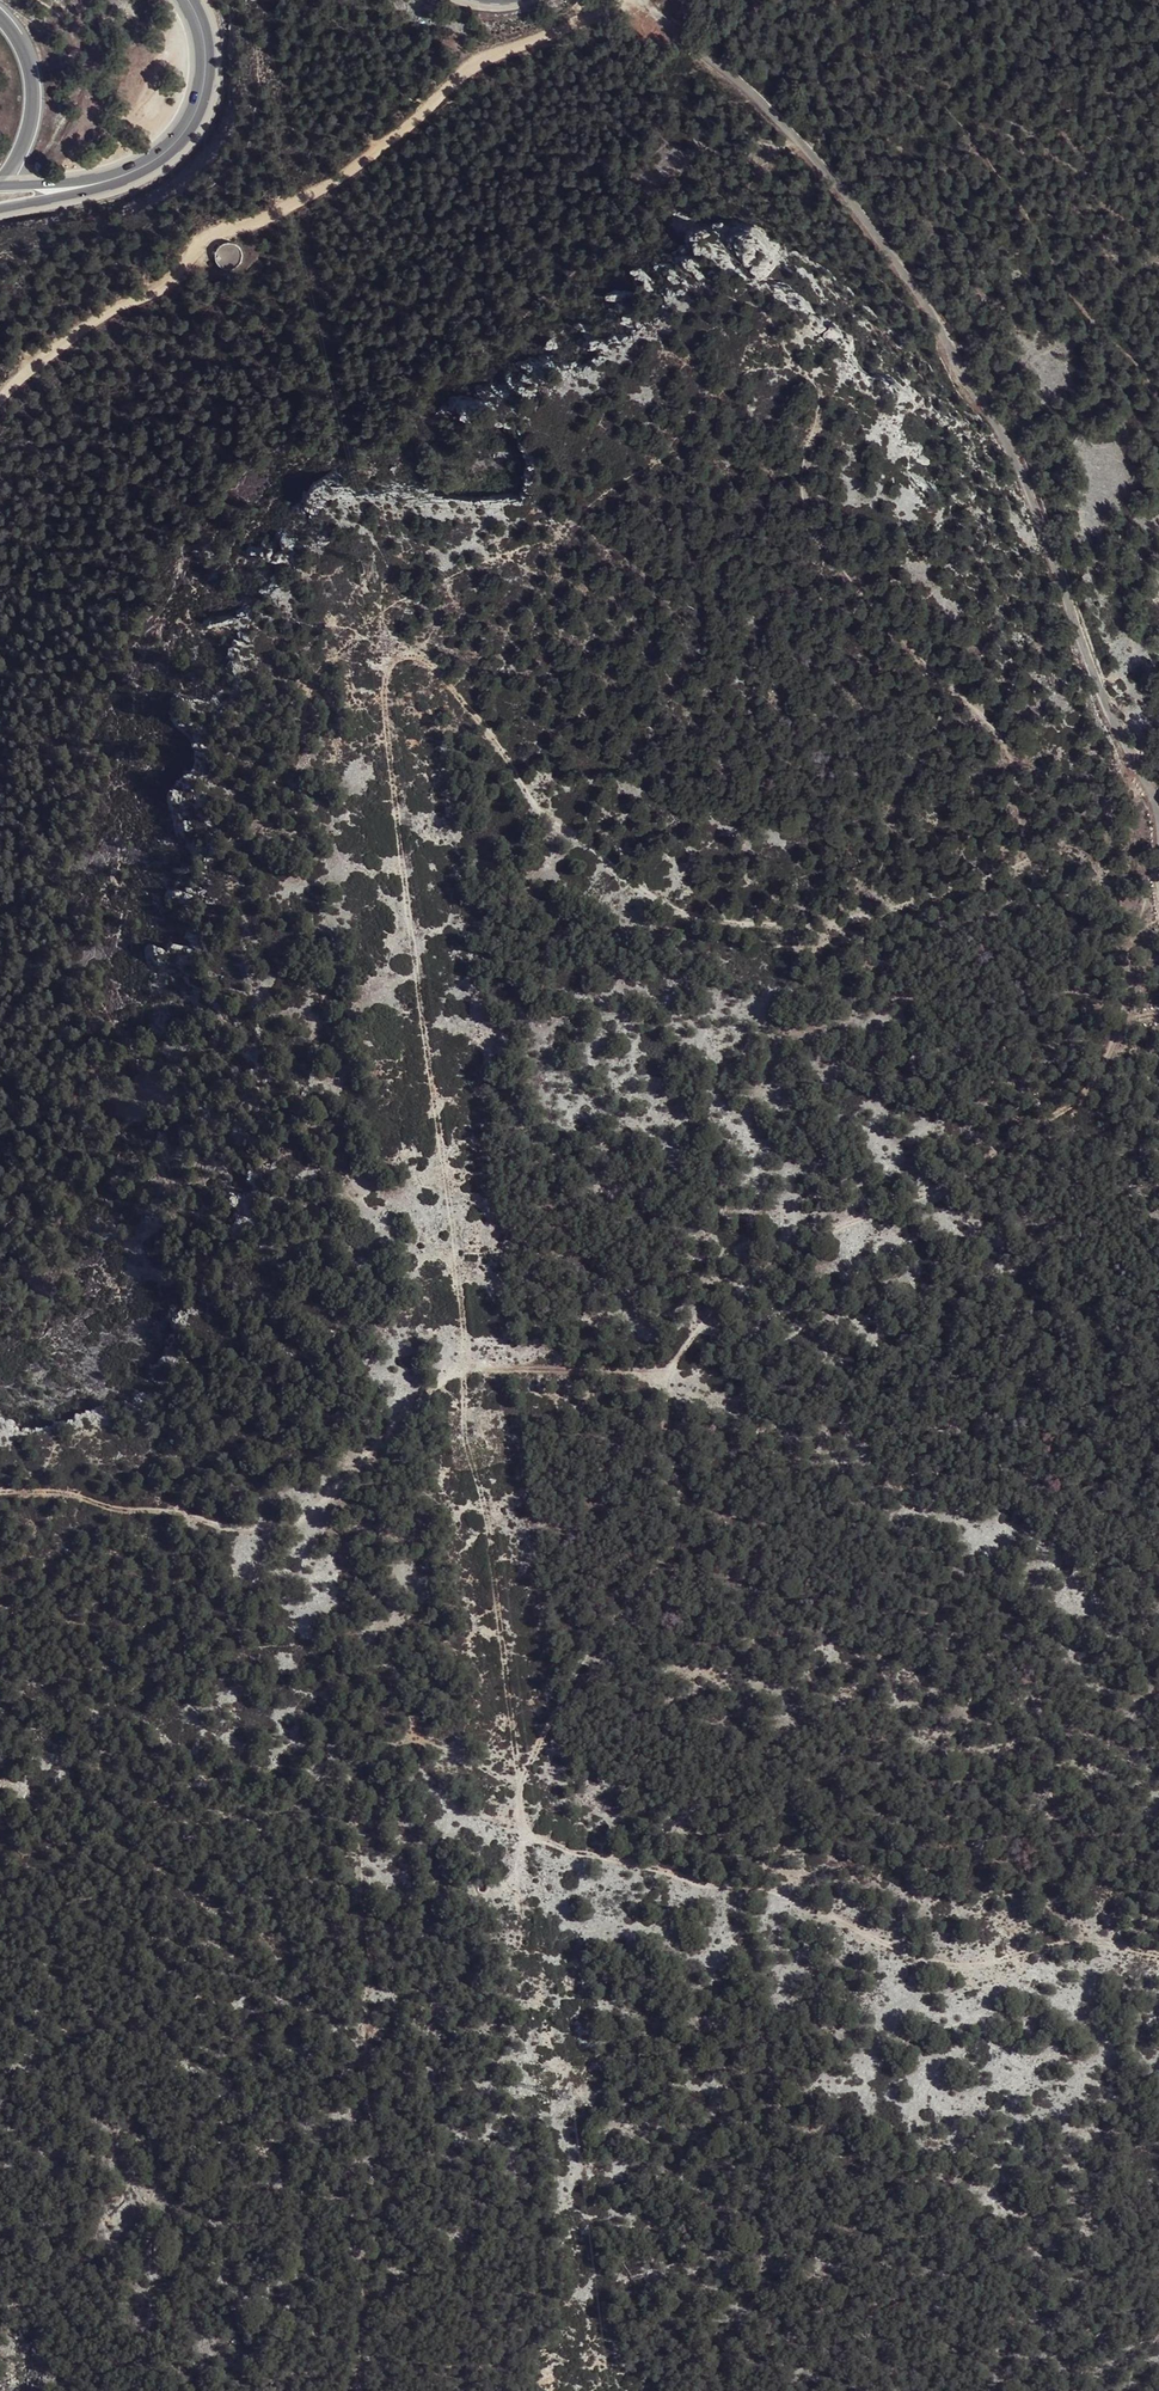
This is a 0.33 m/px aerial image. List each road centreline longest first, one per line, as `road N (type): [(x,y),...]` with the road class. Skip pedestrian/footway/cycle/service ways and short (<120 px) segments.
road 1 (track): [(649,4),(514,39),(462,71),(376,155),(215,234),(187,272),(111,310),(0,390)]
road 2 (secondary): [(71,191),(167,154),(192,123),(206,45),(190,0)]
road 3 (motorway): [(0,181),(30,126),(34,87),(26,51),(0,16)]

